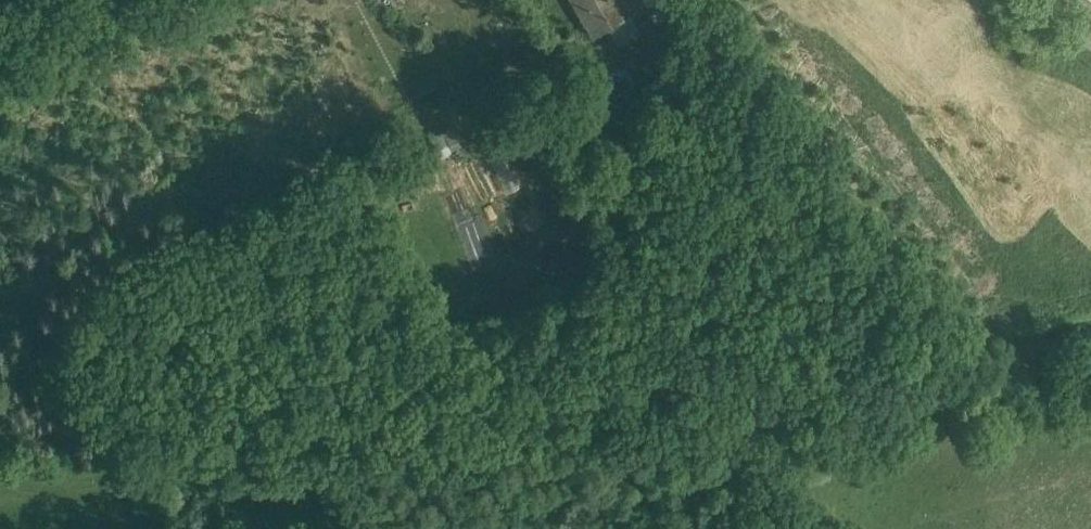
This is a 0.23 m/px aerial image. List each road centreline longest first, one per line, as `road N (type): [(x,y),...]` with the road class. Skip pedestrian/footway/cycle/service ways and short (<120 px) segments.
road 1 (track): [(648,490),(527,507),(459,528)]

